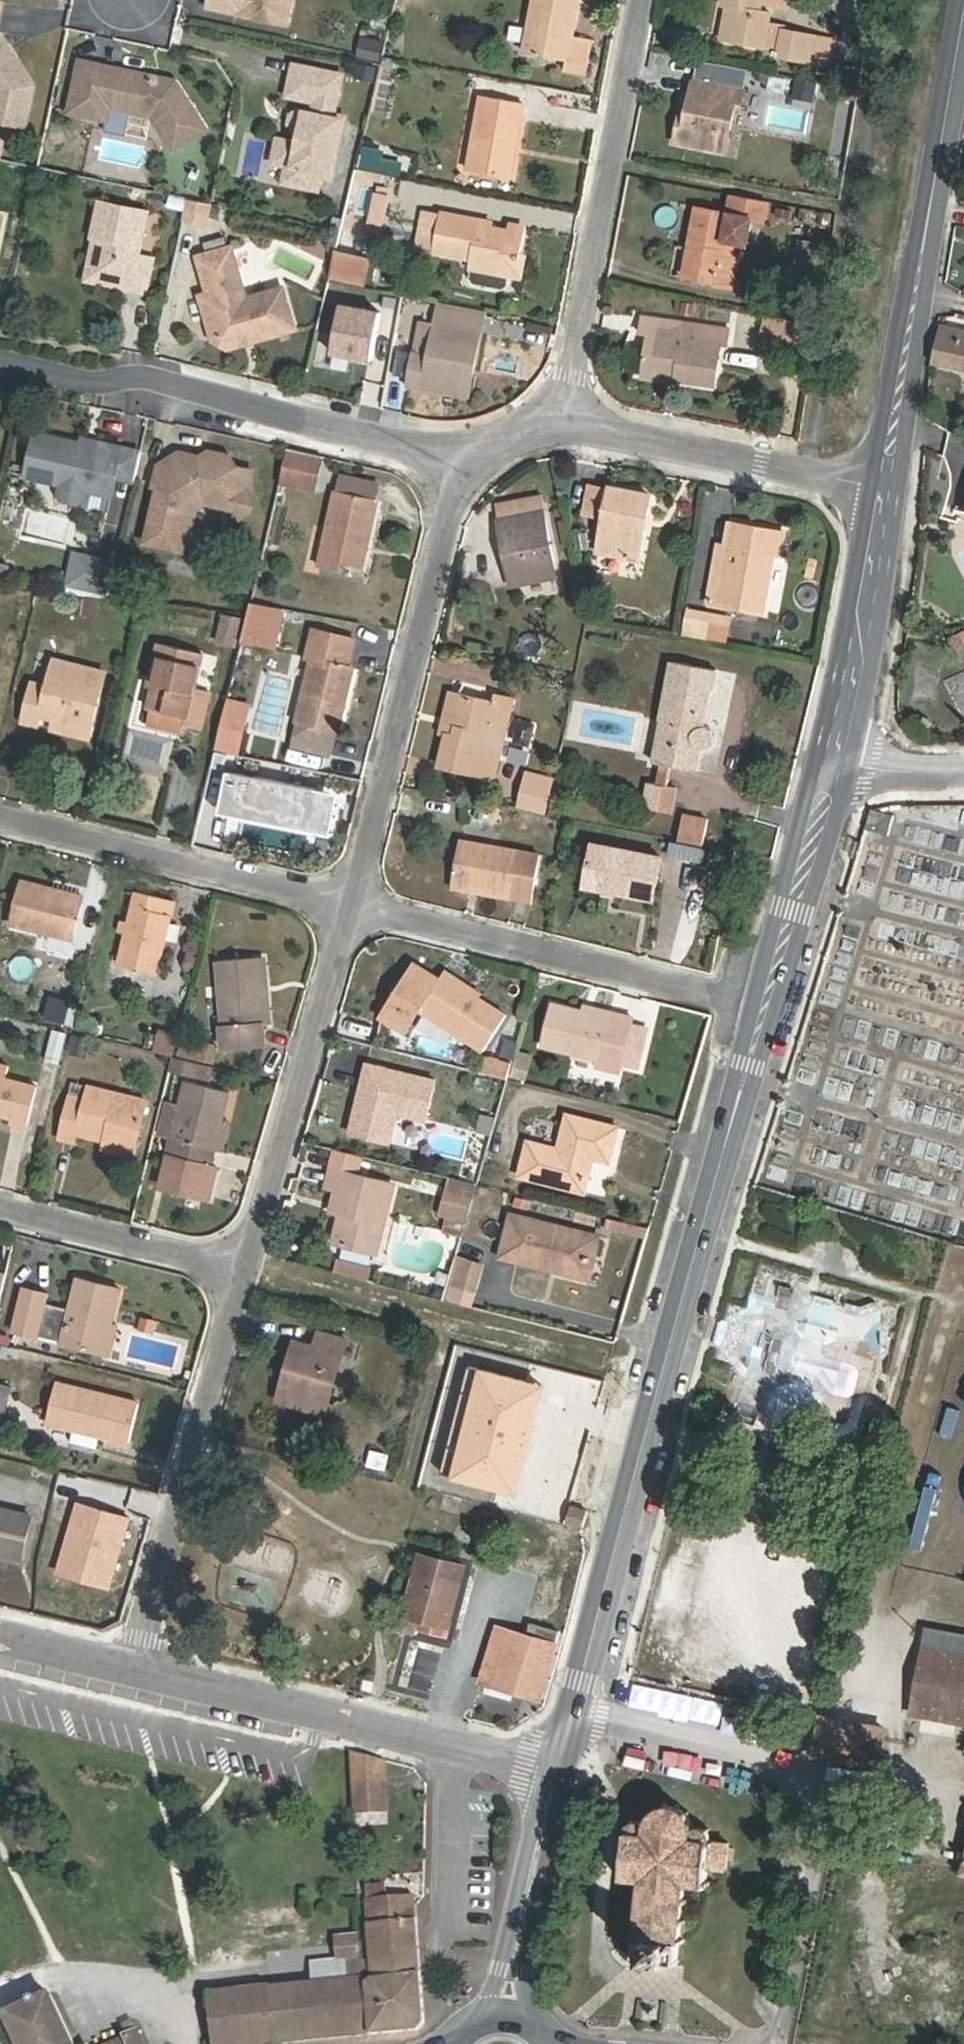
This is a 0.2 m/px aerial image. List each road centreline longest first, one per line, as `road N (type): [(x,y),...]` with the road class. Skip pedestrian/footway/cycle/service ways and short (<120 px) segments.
road 1 (secondary): [(832,763),(571,1715)]
road 2 (residential): [(571,1715),(747,1754),(786,1769),(808,1791),(825,1822),(783,2024)]
road 3 (residential): [(469,458),(145,377),(105,384),(0,358)]
road 4 (secondary): [(963,19),(886,485)]
road 5 (residential): [(358,902),(469,458)]
road 6 (residential): [(567,421),(647,0)]
road 7 (residential): [(556,1774),(144,1670)]
road 8 (residential): [(144,1670),(249,1272)]
road 9 (residential): [(249,1272),(358,902)]
road 10 (residential): [(358,902),(719,987)]
road 11 (residential): [(0,815),(358,902)]
road 12 (residential): [(886,485),(567,421)]
road 13 (secondary): [(886,485),(832,763)]
road 14 (secondary): [(556,1774),(483,2021)]
road 15 (residential): [(249,1272),(0,1208)]
road 16 (secondary): [(531,2022),(528,1970),(556,1774)]
road 17 (residential): [(144,1670),(0,1636)]
road 18 (residential): [(832,763),(963,772)]

